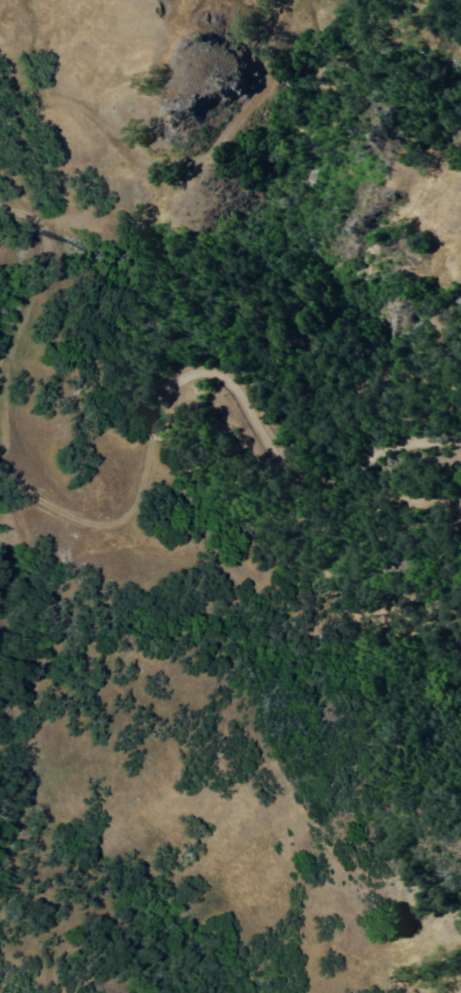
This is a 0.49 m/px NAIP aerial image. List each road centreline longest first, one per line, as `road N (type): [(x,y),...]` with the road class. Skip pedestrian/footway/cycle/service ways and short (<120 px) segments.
road 1 (track): [(0,436),(7,465),(45,505),(68,520),(114,526),(130,516),(150,480),(174,385),(206,373),(234,388),(285,471),(311,482),(339,481),(409,444),(460,443)]
road 2 (track): [(173,992),(165,953),(134,926),(72,903),(55,888),(37,831),(22,702),(0,646)]
road 3 (track): [(0,350),(44,282),(52,242),(39,224),(0,208)]

